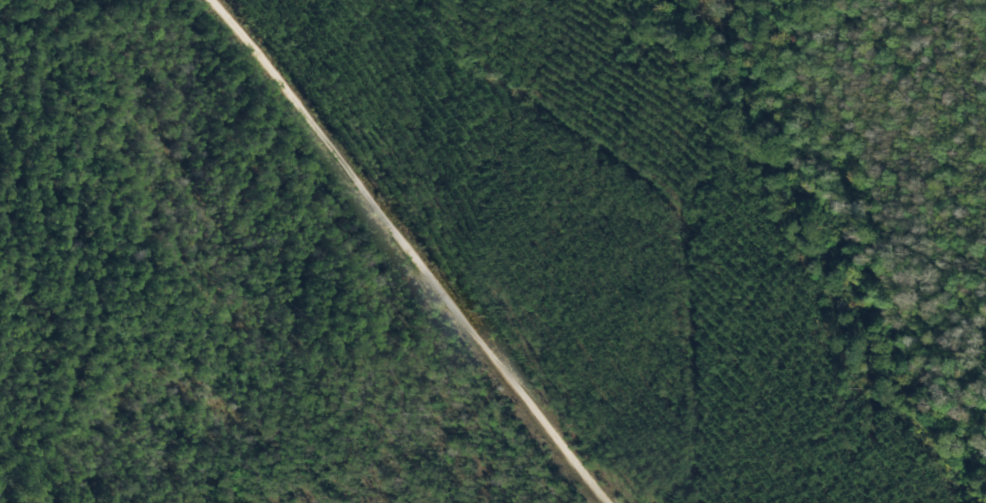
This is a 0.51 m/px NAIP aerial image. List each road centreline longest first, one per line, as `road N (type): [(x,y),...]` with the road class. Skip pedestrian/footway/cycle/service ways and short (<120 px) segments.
road 1 (residential): [(593,502),(182,0)]

